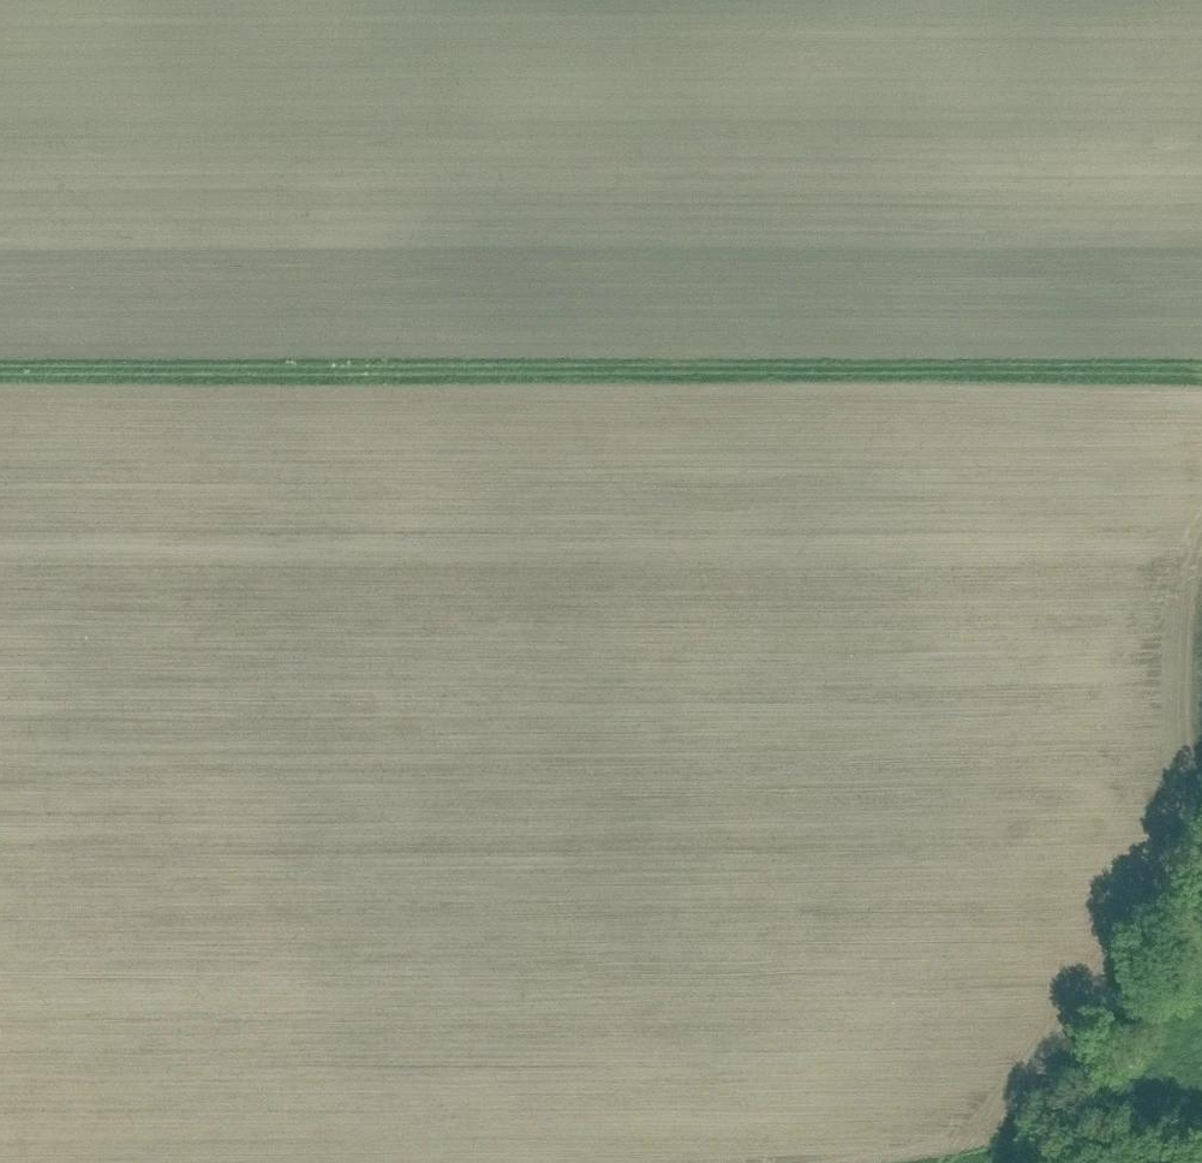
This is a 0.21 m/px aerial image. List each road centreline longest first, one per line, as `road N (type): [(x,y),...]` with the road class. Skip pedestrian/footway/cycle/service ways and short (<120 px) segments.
road 1 (track): [(1201,766),(1193,659),(1201,616)]

